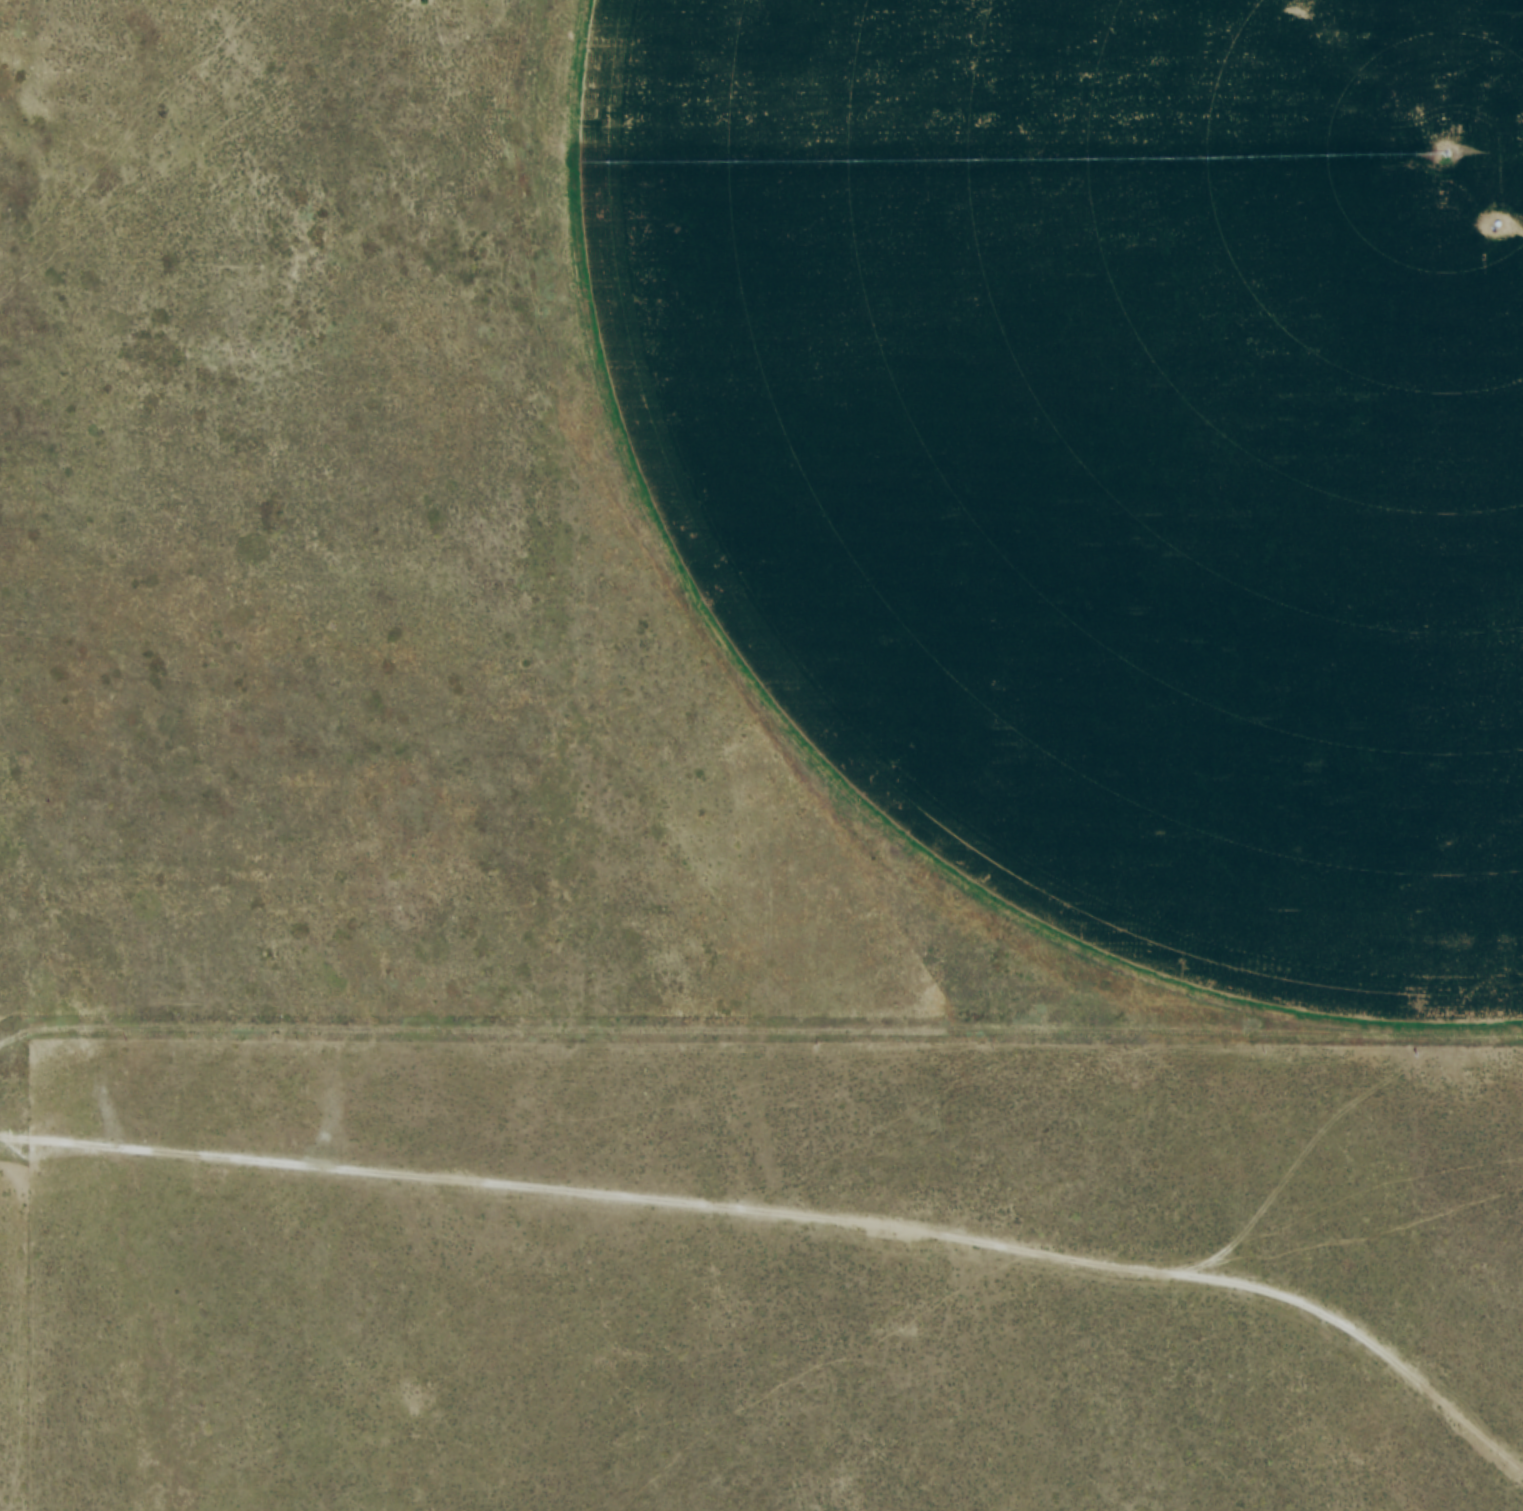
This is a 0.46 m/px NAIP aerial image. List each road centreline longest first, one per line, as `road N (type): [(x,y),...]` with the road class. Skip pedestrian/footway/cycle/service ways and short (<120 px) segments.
road 1 (residential): [(28,1141),(648,1197),(1247,1286),(1348,1330),(1522,1470)]

